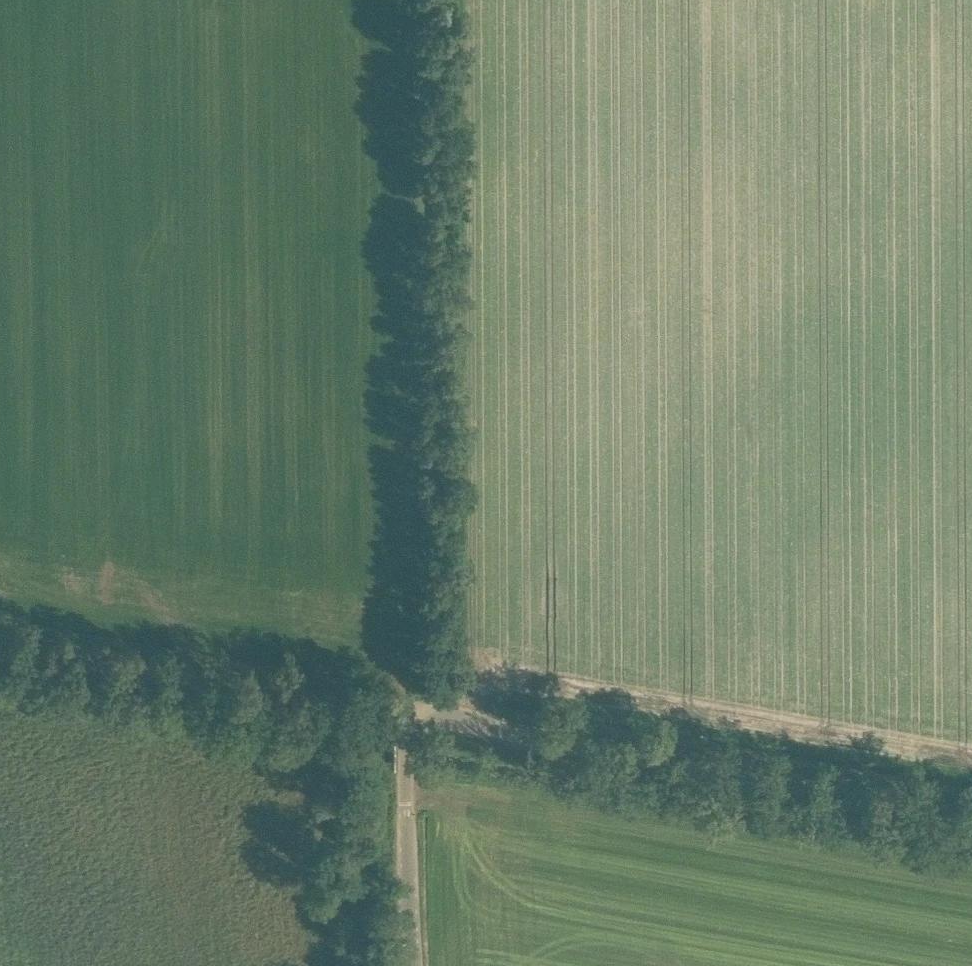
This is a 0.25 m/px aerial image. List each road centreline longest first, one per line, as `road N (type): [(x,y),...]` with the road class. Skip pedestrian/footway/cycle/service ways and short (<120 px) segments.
road 1 (unclassified): [(971,816),(557,744),(443,709),(412,717)]
road 2 (track): [(0,646),(412,717)]
road 3 (unclassified): [(411,965),(412,717)]

